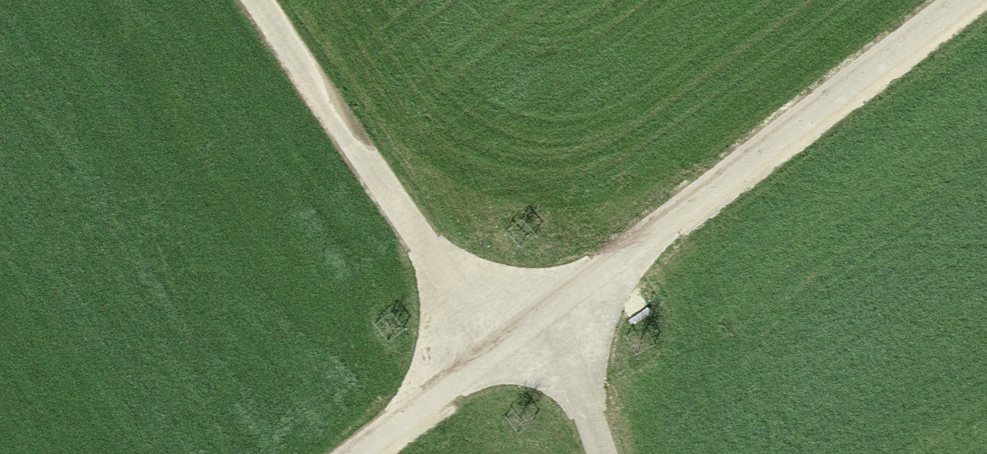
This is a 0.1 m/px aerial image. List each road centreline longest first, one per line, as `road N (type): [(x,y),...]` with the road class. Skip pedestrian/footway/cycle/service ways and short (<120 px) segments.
road 1 (track): [(371,453),(980,0)]
road 2 (track): [(261,0),(503,358)]
road 3 (track): [(556,319),(605,453)]

